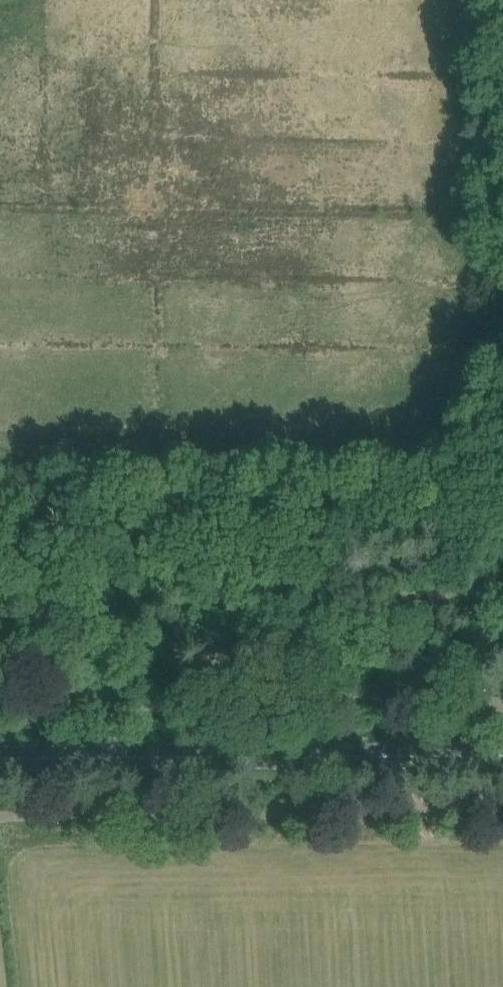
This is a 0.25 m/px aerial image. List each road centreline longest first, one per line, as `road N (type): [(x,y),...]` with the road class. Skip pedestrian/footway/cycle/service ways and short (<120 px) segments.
road 1 (tertiary): [(502,754),(0,755)]

